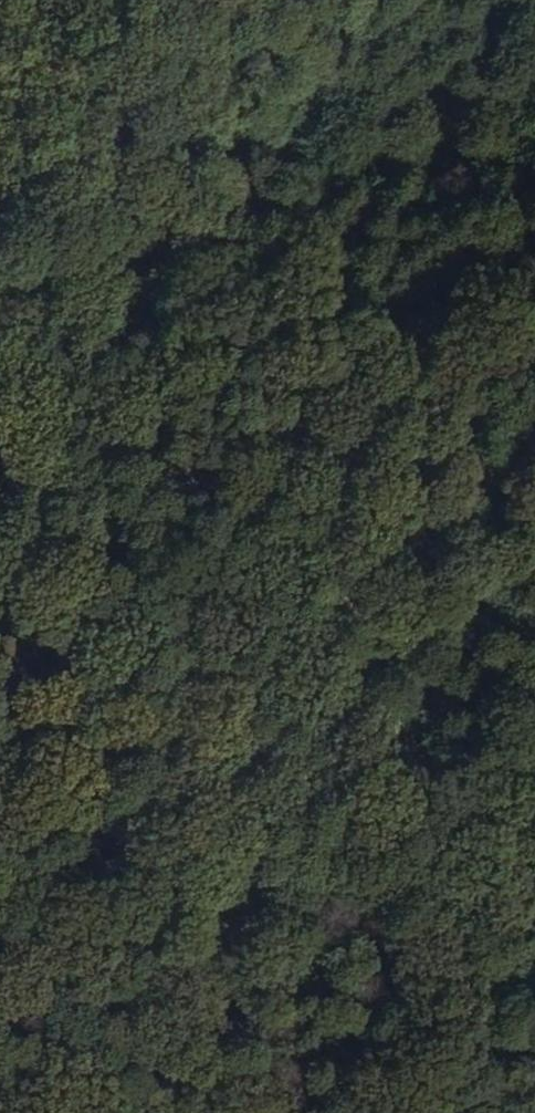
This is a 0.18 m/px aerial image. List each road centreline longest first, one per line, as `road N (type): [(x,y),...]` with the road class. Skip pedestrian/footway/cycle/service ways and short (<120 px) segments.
road 1 (track): [(221,1112),(103,742),(65,381)]
road 2 (track): [(65,381),(219,465),(454,723),(534,755)]
road 3 (track): [(65,381),(534,244)]

